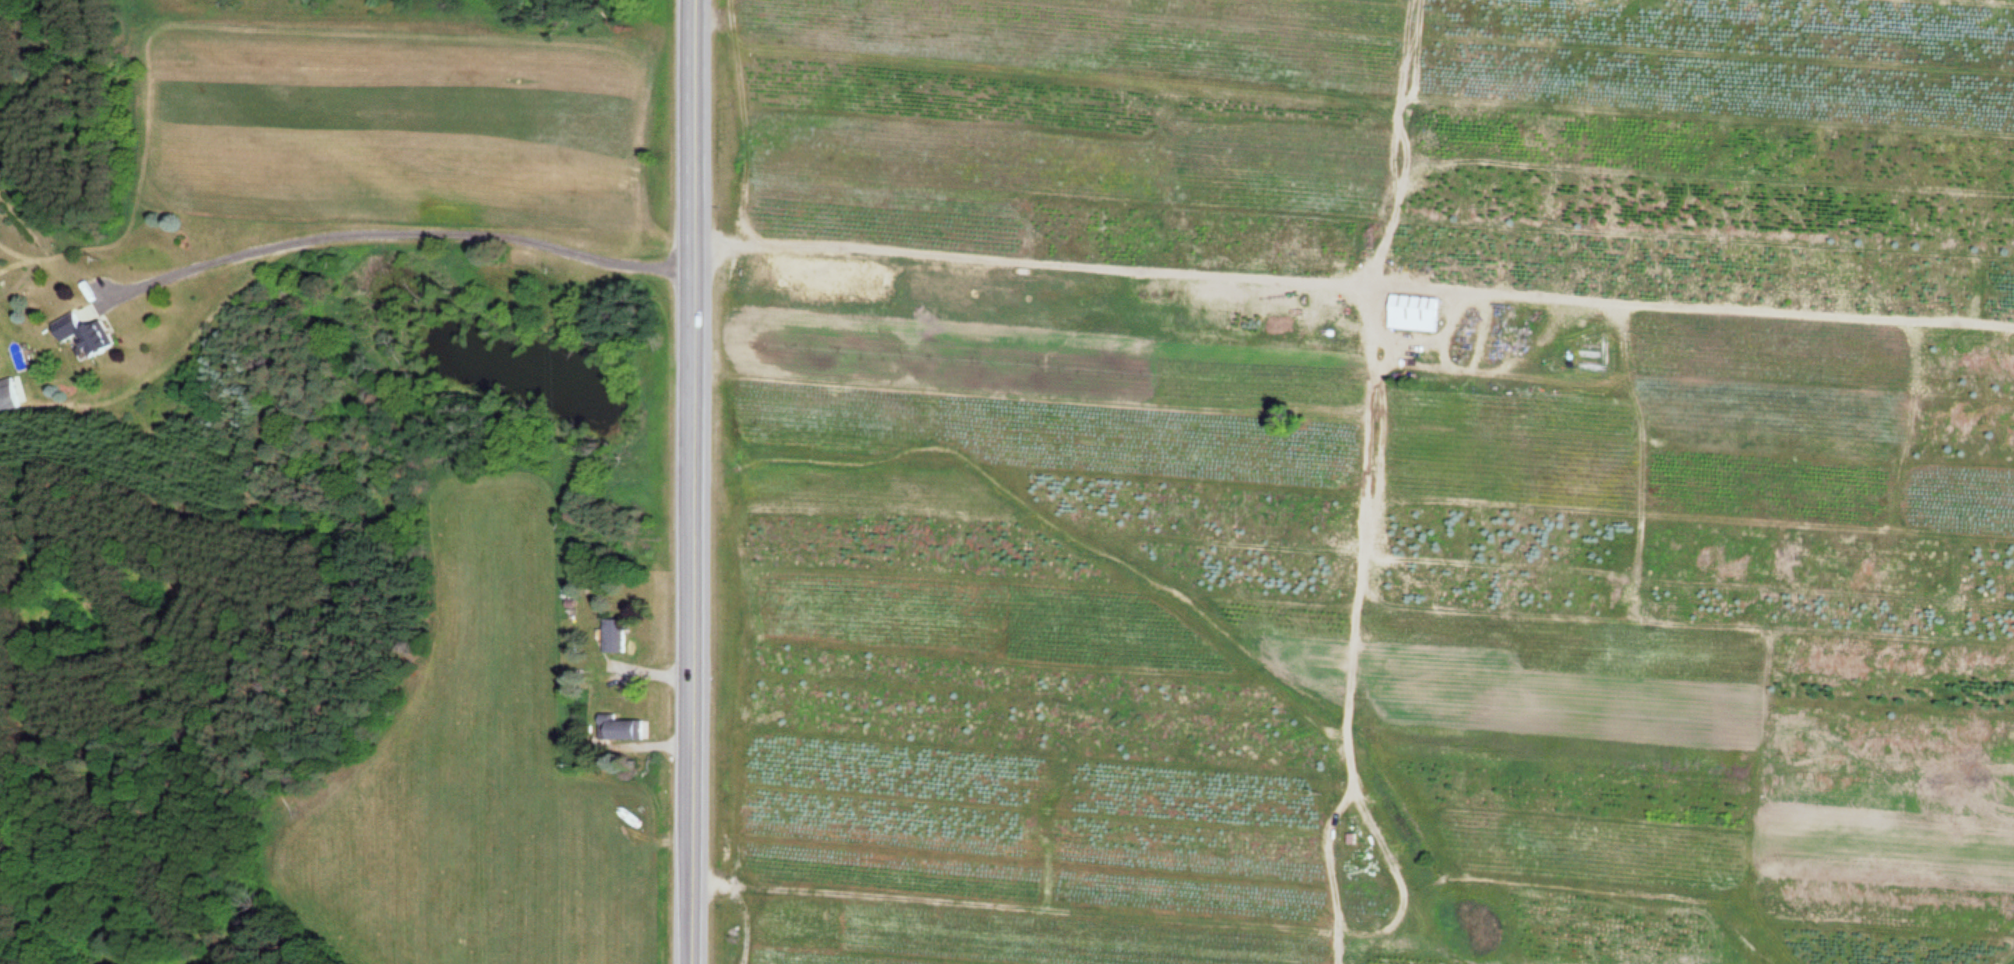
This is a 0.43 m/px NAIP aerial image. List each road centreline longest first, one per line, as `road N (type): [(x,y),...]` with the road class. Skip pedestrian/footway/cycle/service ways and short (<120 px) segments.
road 1 (primary): [(691,963),(696,0)]

